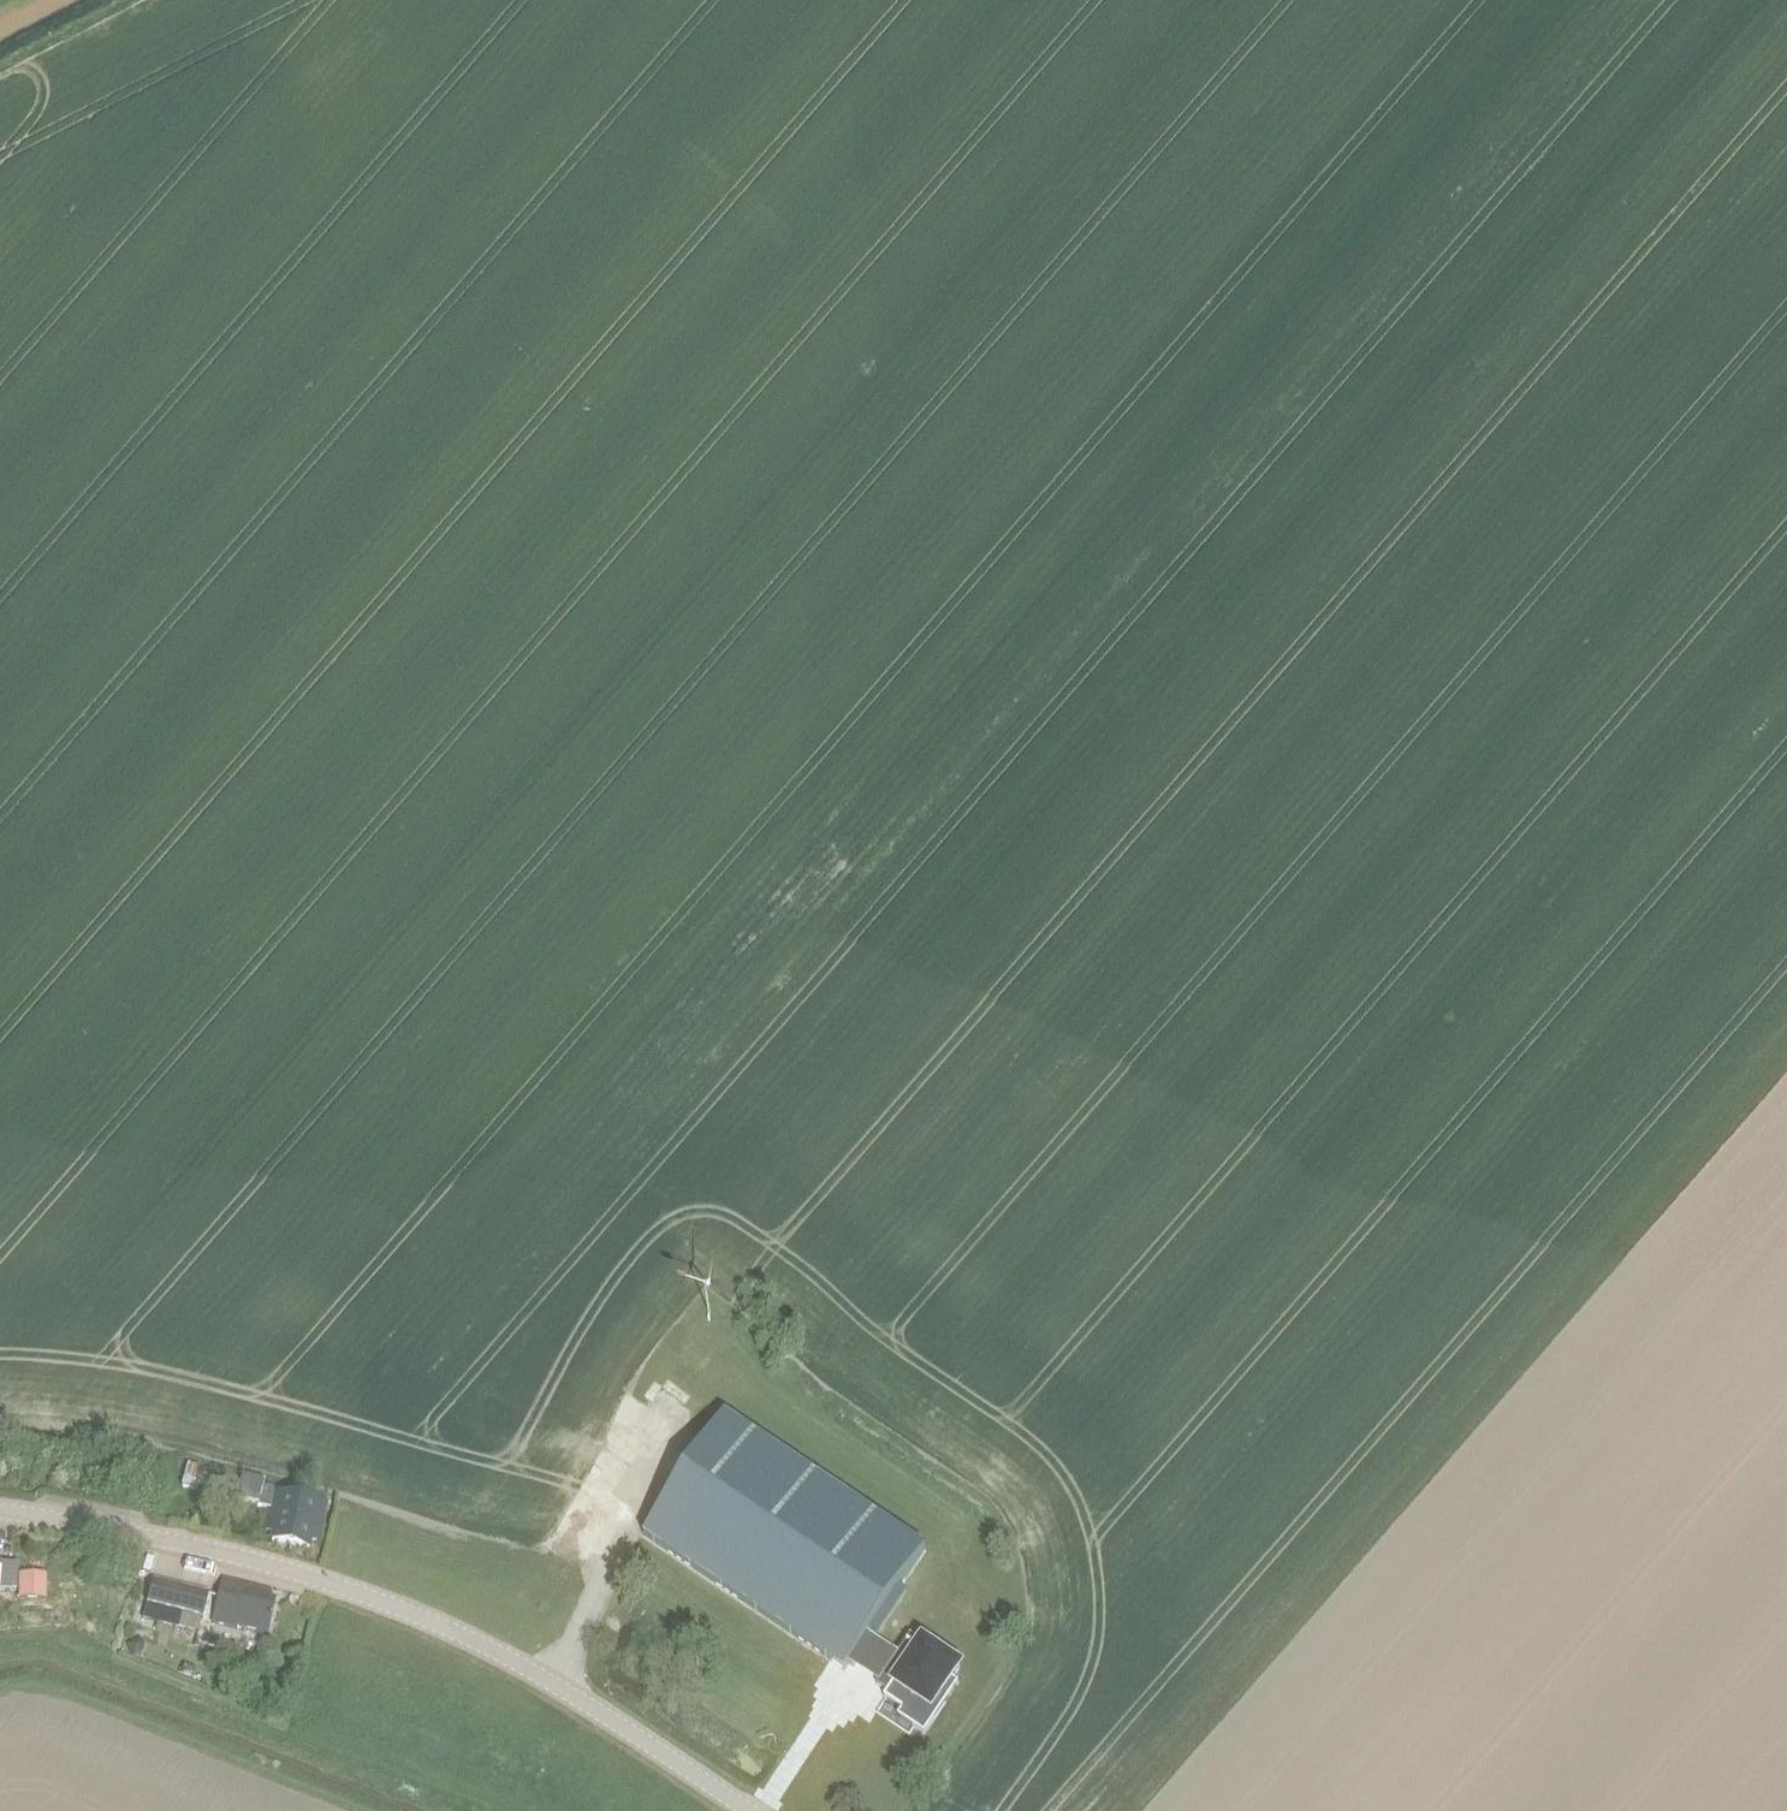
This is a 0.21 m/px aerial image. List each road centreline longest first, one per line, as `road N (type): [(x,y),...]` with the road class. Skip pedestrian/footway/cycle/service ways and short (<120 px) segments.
road 1 (tertiary): [(745,1810),(556,1684),(430,1622),(231,1556),(0,1510)]

